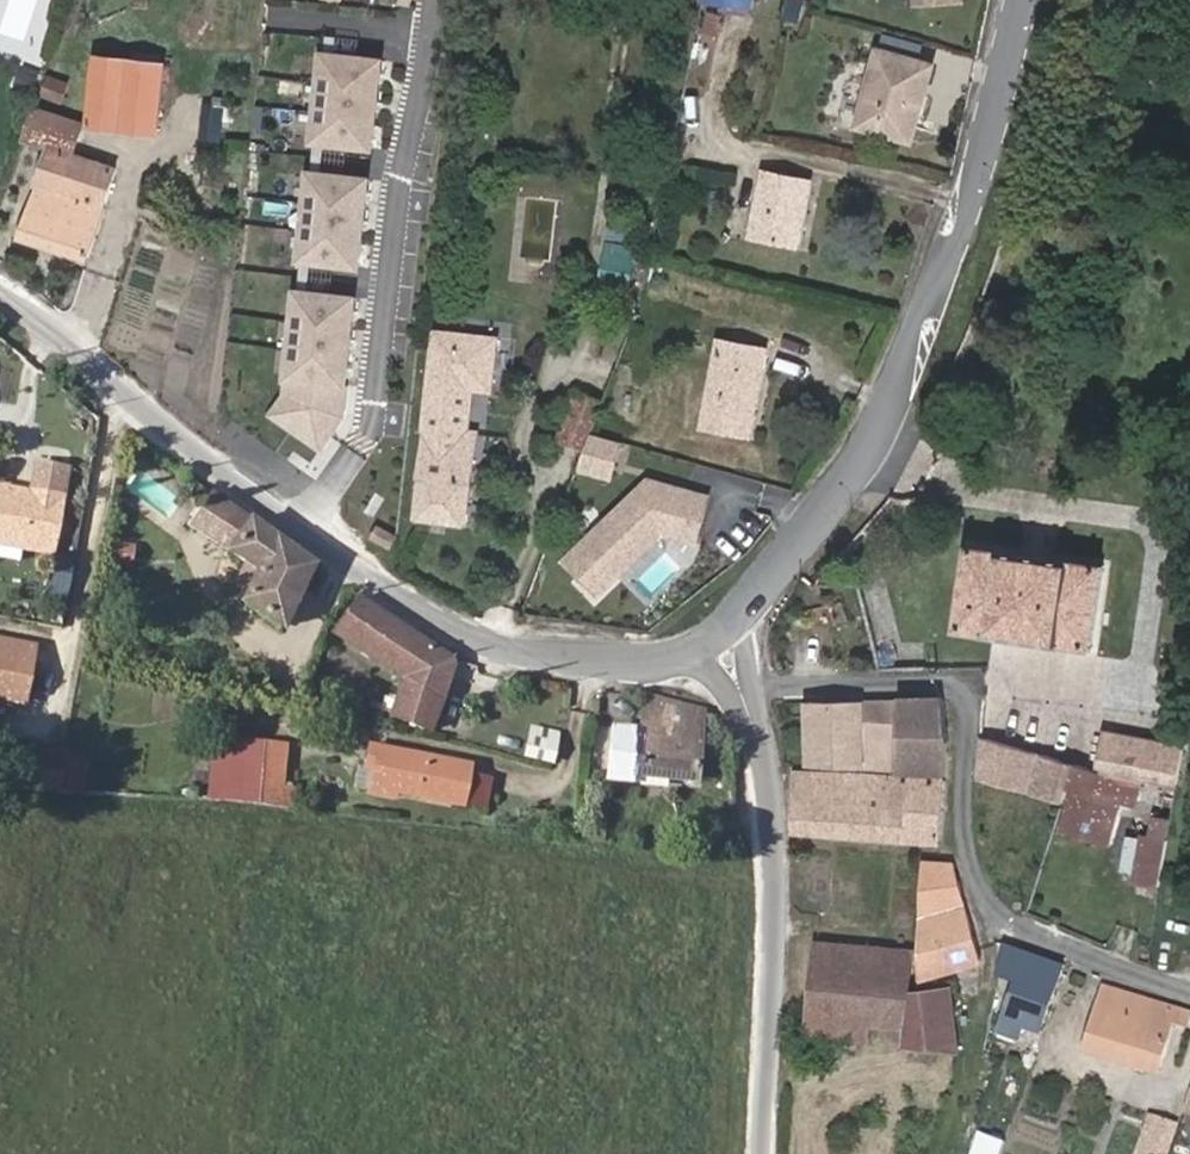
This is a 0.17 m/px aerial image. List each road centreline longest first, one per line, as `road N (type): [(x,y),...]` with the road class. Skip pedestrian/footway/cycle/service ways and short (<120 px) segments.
road 1 (tertiary): [(0,290),(234,481),(470,638),(512,654),(644,660),(683,657),(718,637)]
road 2 (tertiary): [(718,637),(861,456),(914,356),(1022,0)]
road 3 (residential): [(1189,990),(1089,958),(1006,917),(981,889),(968,846),(968,731),(945,686),(927,679),(739,689)]
road 4 (residential): [(763,1153),(771,788),(739,689)]

